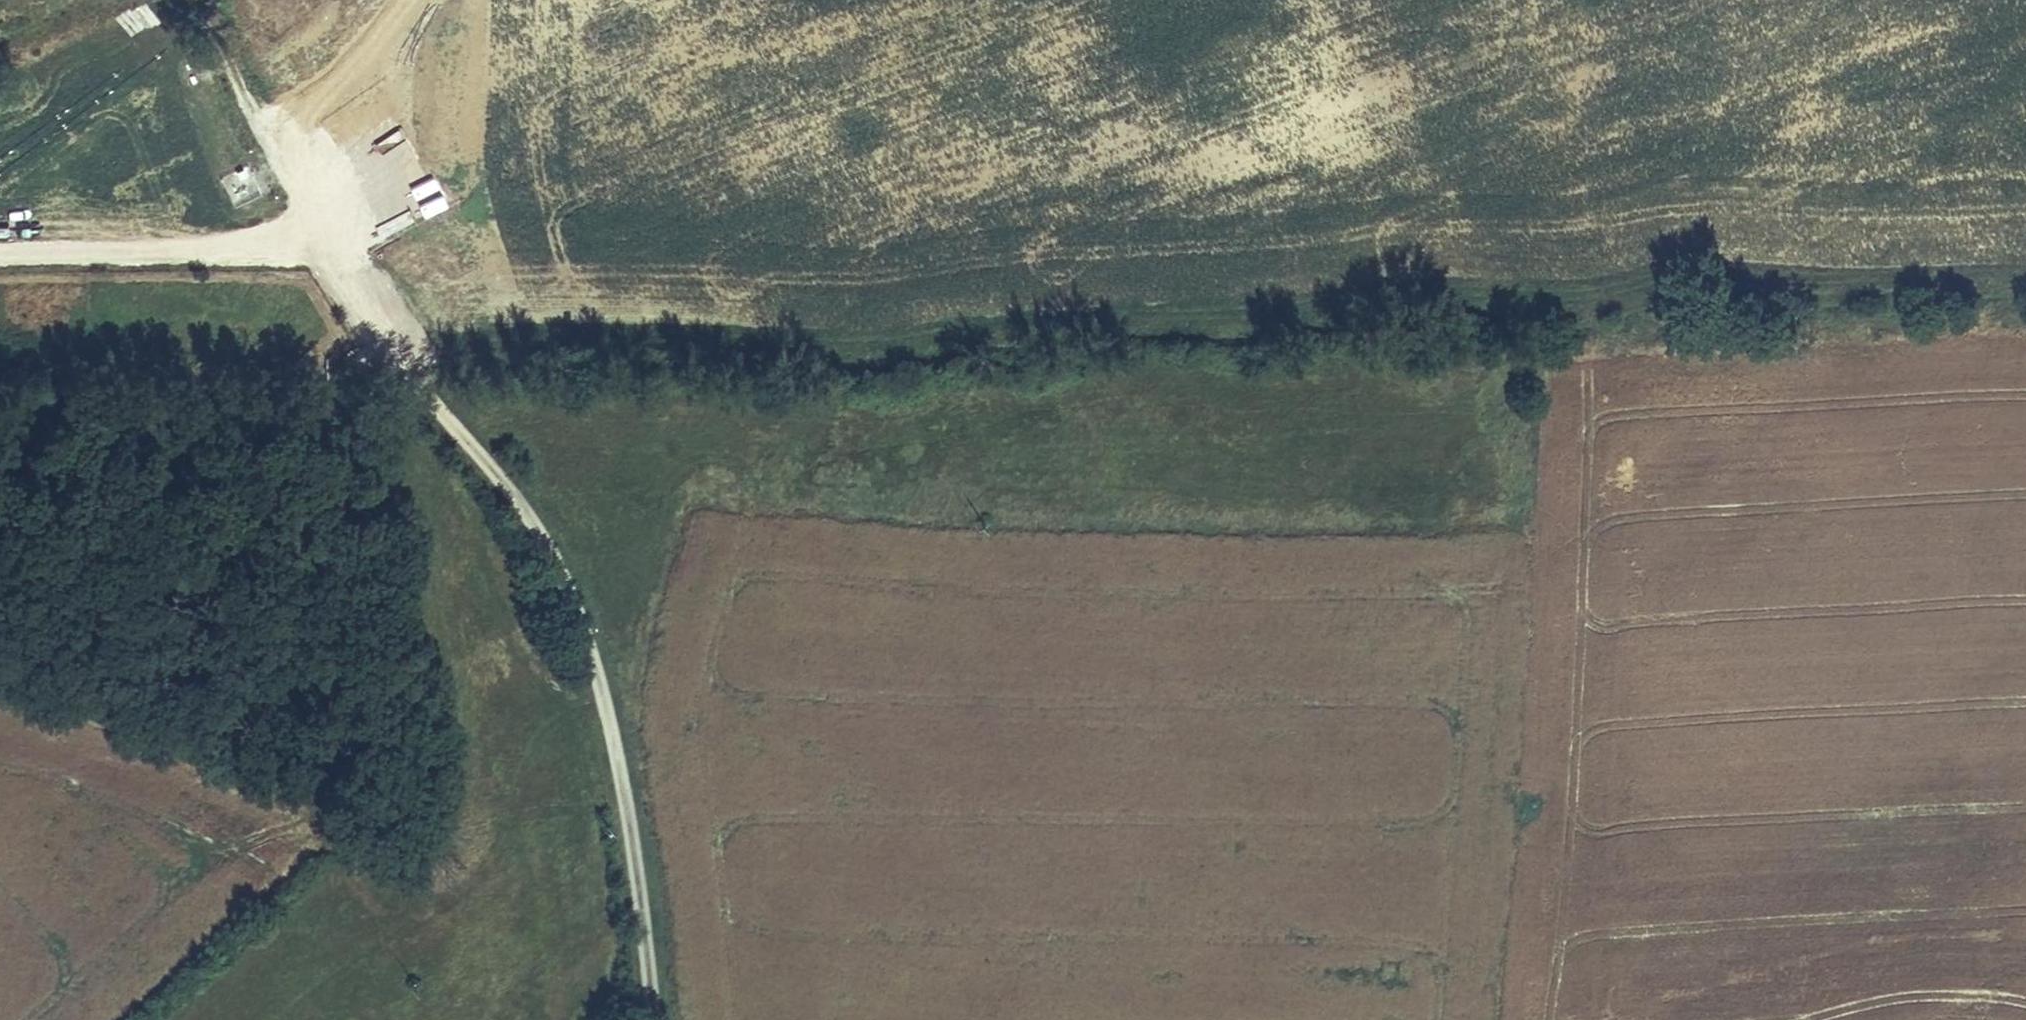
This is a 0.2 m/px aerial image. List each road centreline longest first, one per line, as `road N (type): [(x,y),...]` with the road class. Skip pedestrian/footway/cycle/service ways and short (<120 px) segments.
road 1 (track): [(354,287),(398,281),(444,346),(500,352),(736,340),(917,343),(1128,308),(1423,284),(1655,287),(1758,273),(2025,277)]
road 2 (unclassified): [(212,40),(419,389),(546,544),(578,608),(624,796),(651,1019)]

